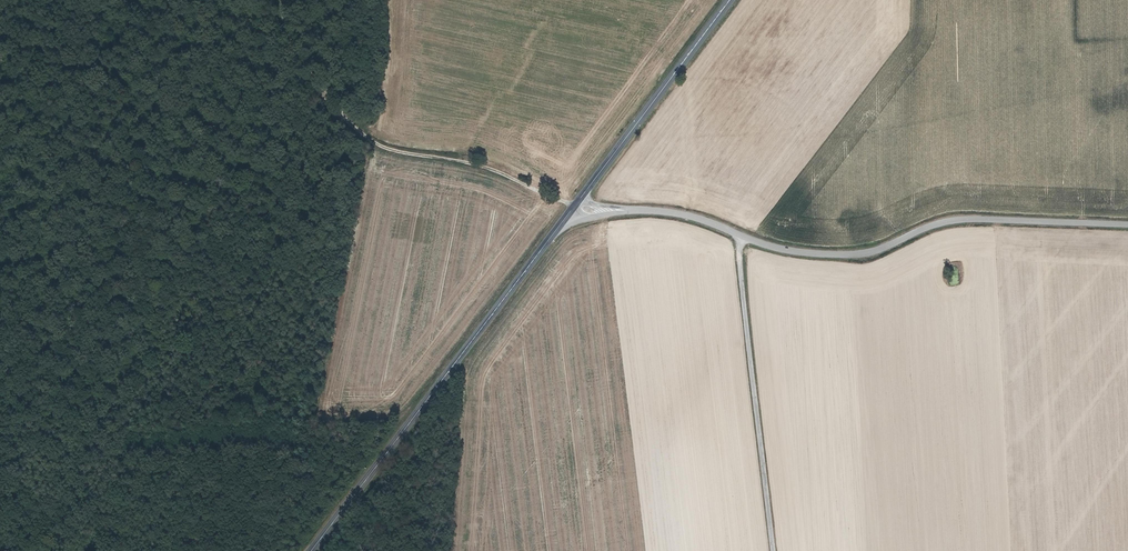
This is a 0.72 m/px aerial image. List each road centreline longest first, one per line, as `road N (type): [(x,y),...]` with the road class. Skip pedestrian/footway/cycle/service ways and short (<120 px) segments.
road 1 (secondary): [(574,209),(313,550)]
road 2 (tertiary): [(1127,228),(938,227),(863,256),(809,256),(738,237)]
road 3 (track): [(574,209),(488,171),(376,147),(291,73),(273,0)]
road 4 (unclassified): [(775,550),(738,237)]
road 5 (secondary): [(732,0),(574,209)]
road 6 (tertiary): [(738,237),(657,214),(574,209)]

